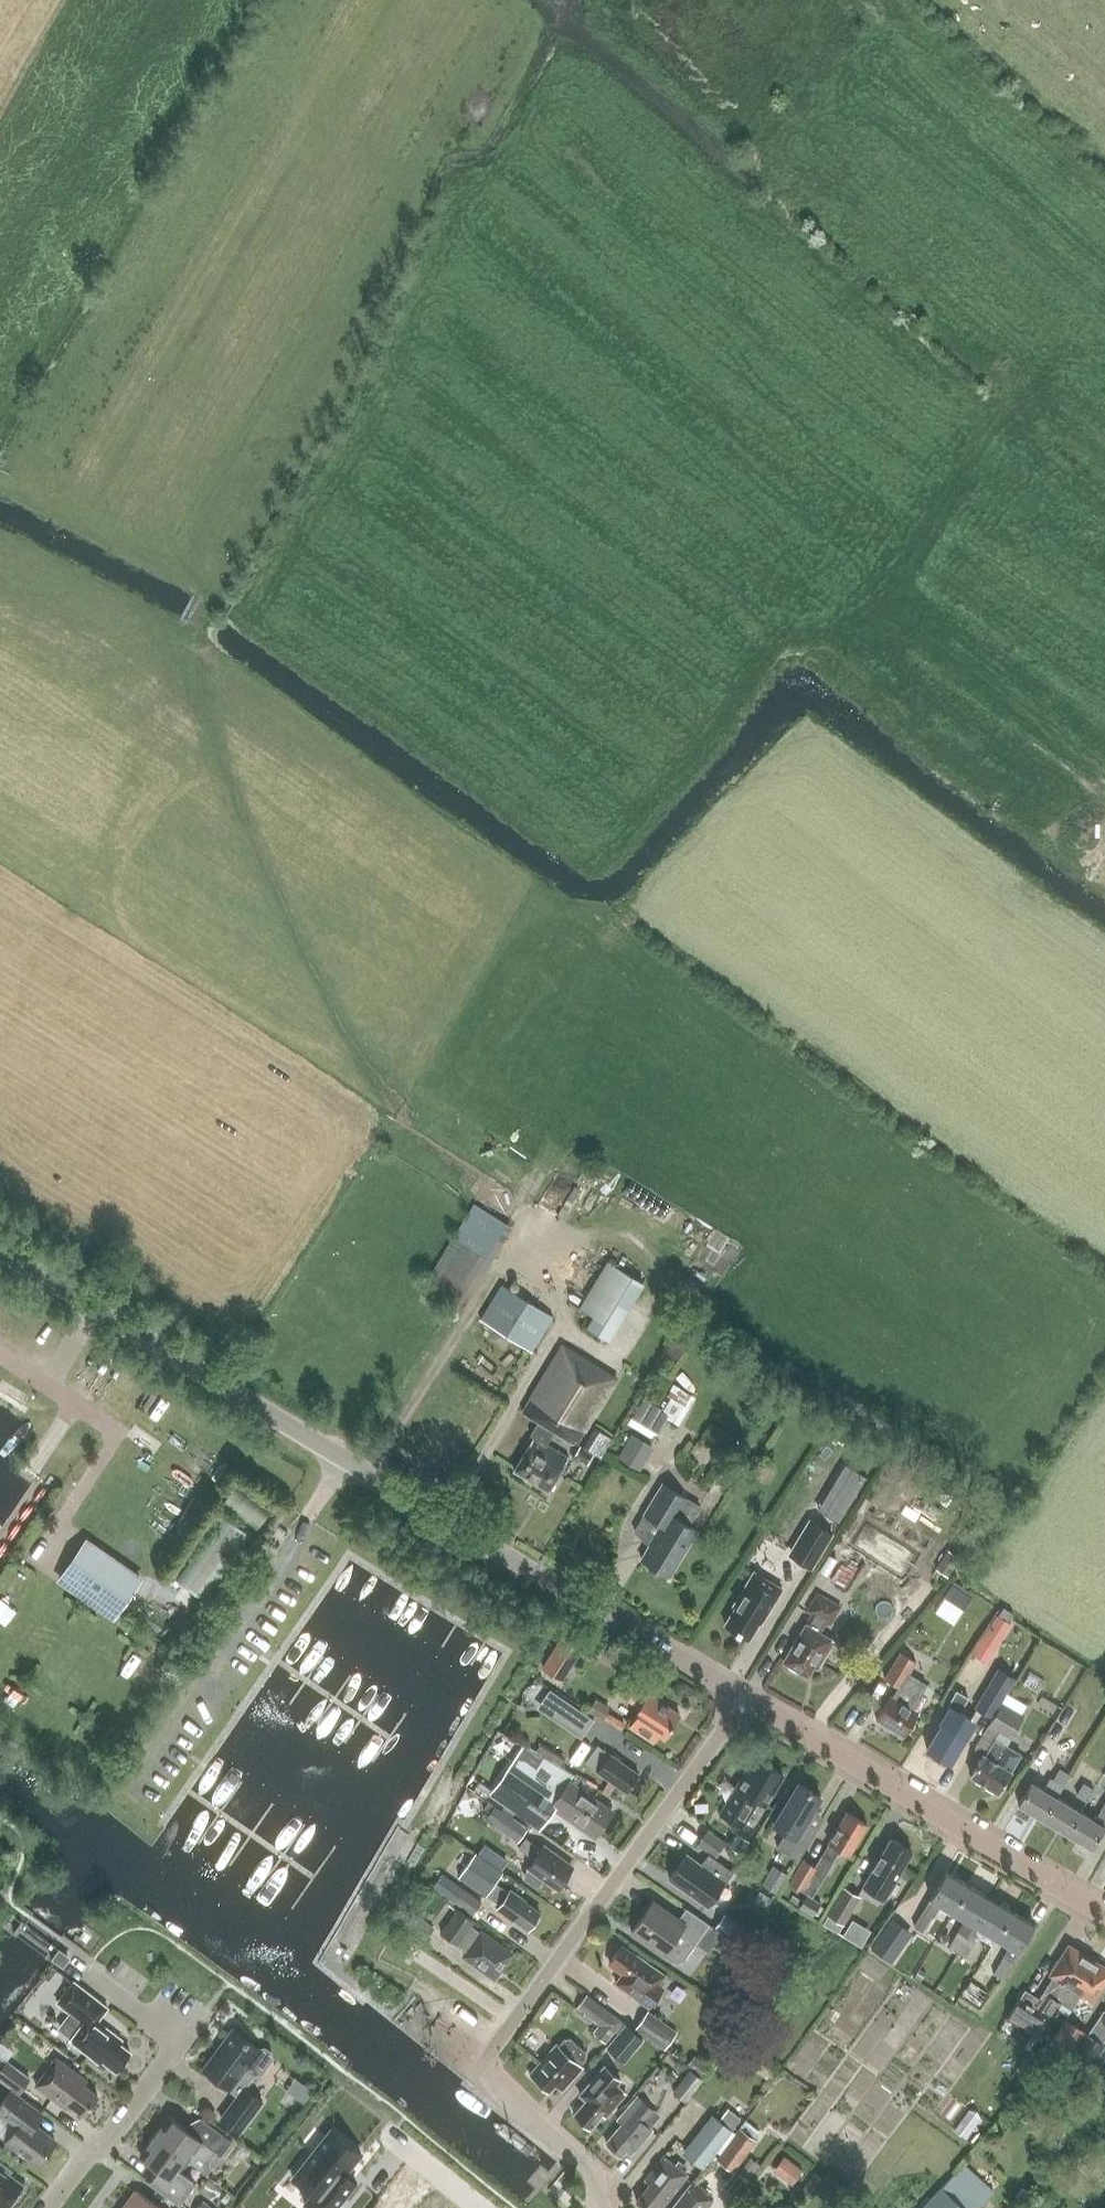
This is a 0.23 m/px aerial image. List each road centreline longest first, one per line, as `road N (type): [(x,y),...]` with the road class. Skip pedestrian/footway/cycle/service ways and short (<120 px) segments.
road 1 (tertiary): [(747,1697),(345,1464),(0,1246)]
road 2 (residential): [(596,2207),(585,2165),(474,2072),(747,1697)]
road 3 (tertiary): [(1104,1913),(747,1697)]
road 4 (residential): [(50,2207),(176,2036),(90,1960)]

